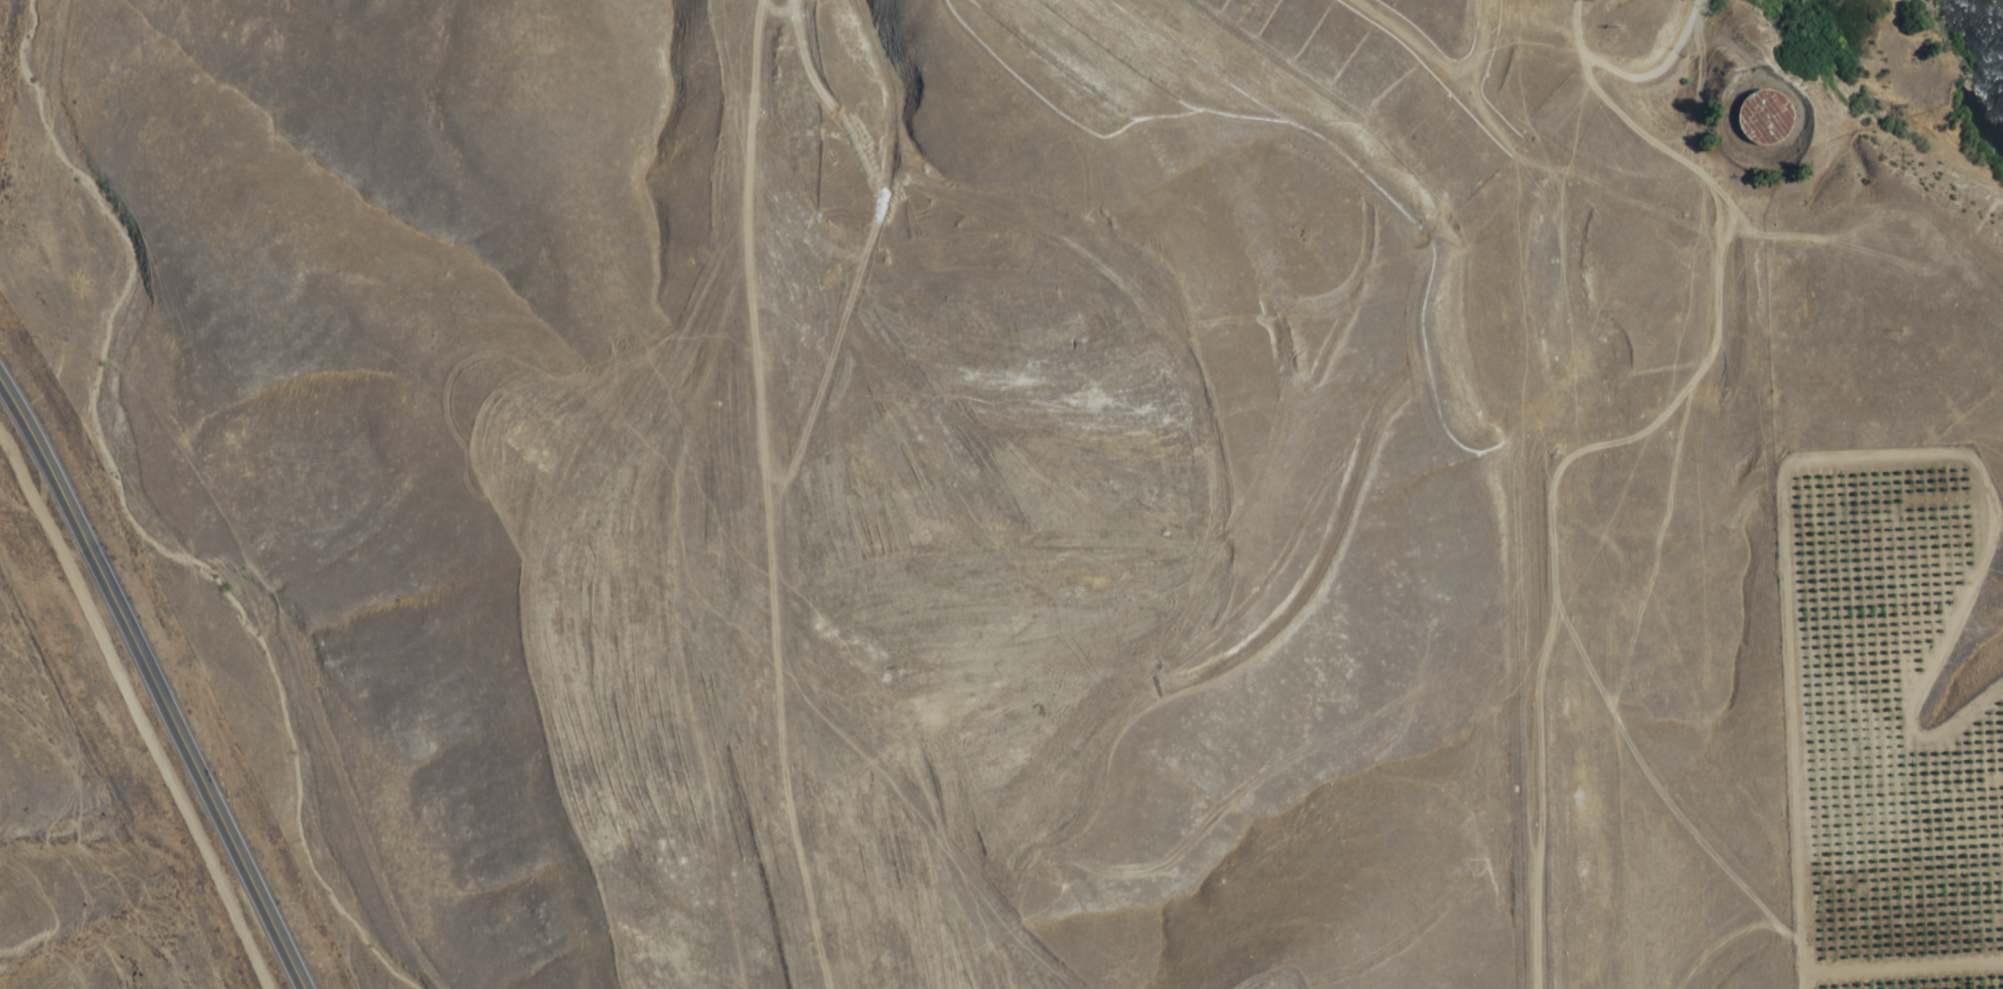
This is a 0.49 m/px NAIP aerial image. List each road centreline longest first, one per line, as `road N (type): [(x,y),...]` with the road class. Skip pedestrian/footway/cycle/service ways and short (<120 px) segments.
road 1 (secondary): [(0,395),(300,988)]

